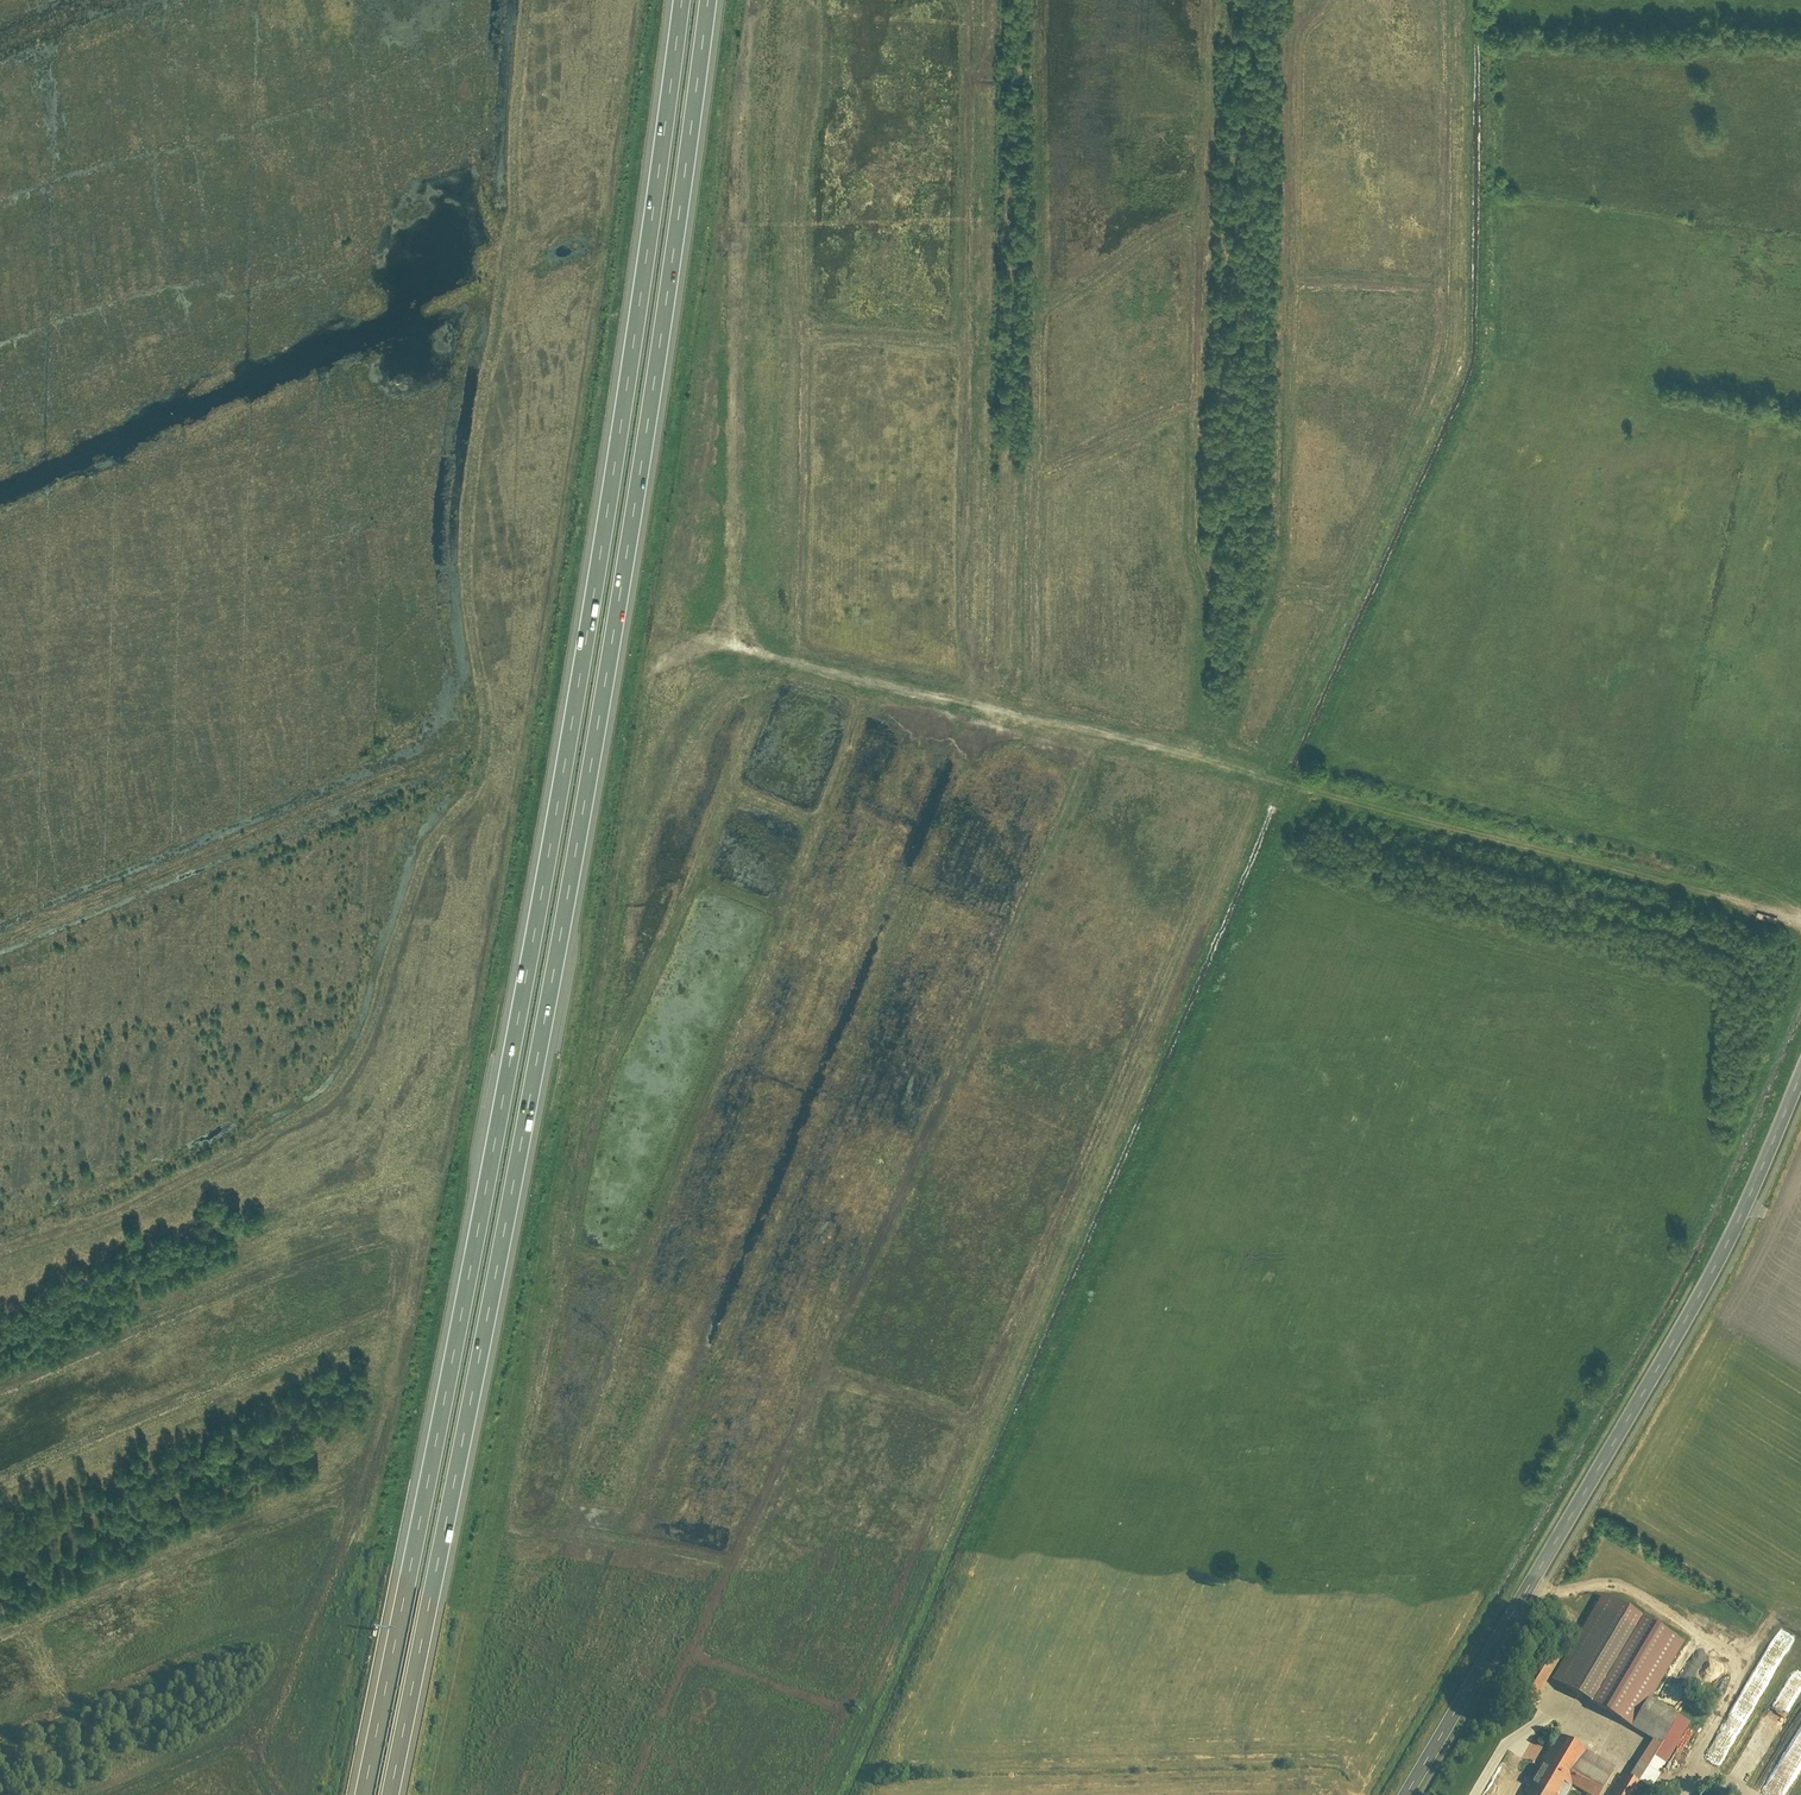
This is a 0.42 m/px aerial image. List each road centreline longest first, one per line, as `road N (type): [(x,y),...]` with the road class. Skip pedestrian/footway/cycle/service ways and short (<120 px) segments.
road 1 (motorway): [(682,0),(564,767),(364,1794)]
road 2 (motorway): [(391,1794),(591,774),(708,0)]
road 3 (track): [(780,658),(1090,727),(1800,919)]
road 4 (tertiary): [(1405,1794),(1711,1271),(1800,1070)]

